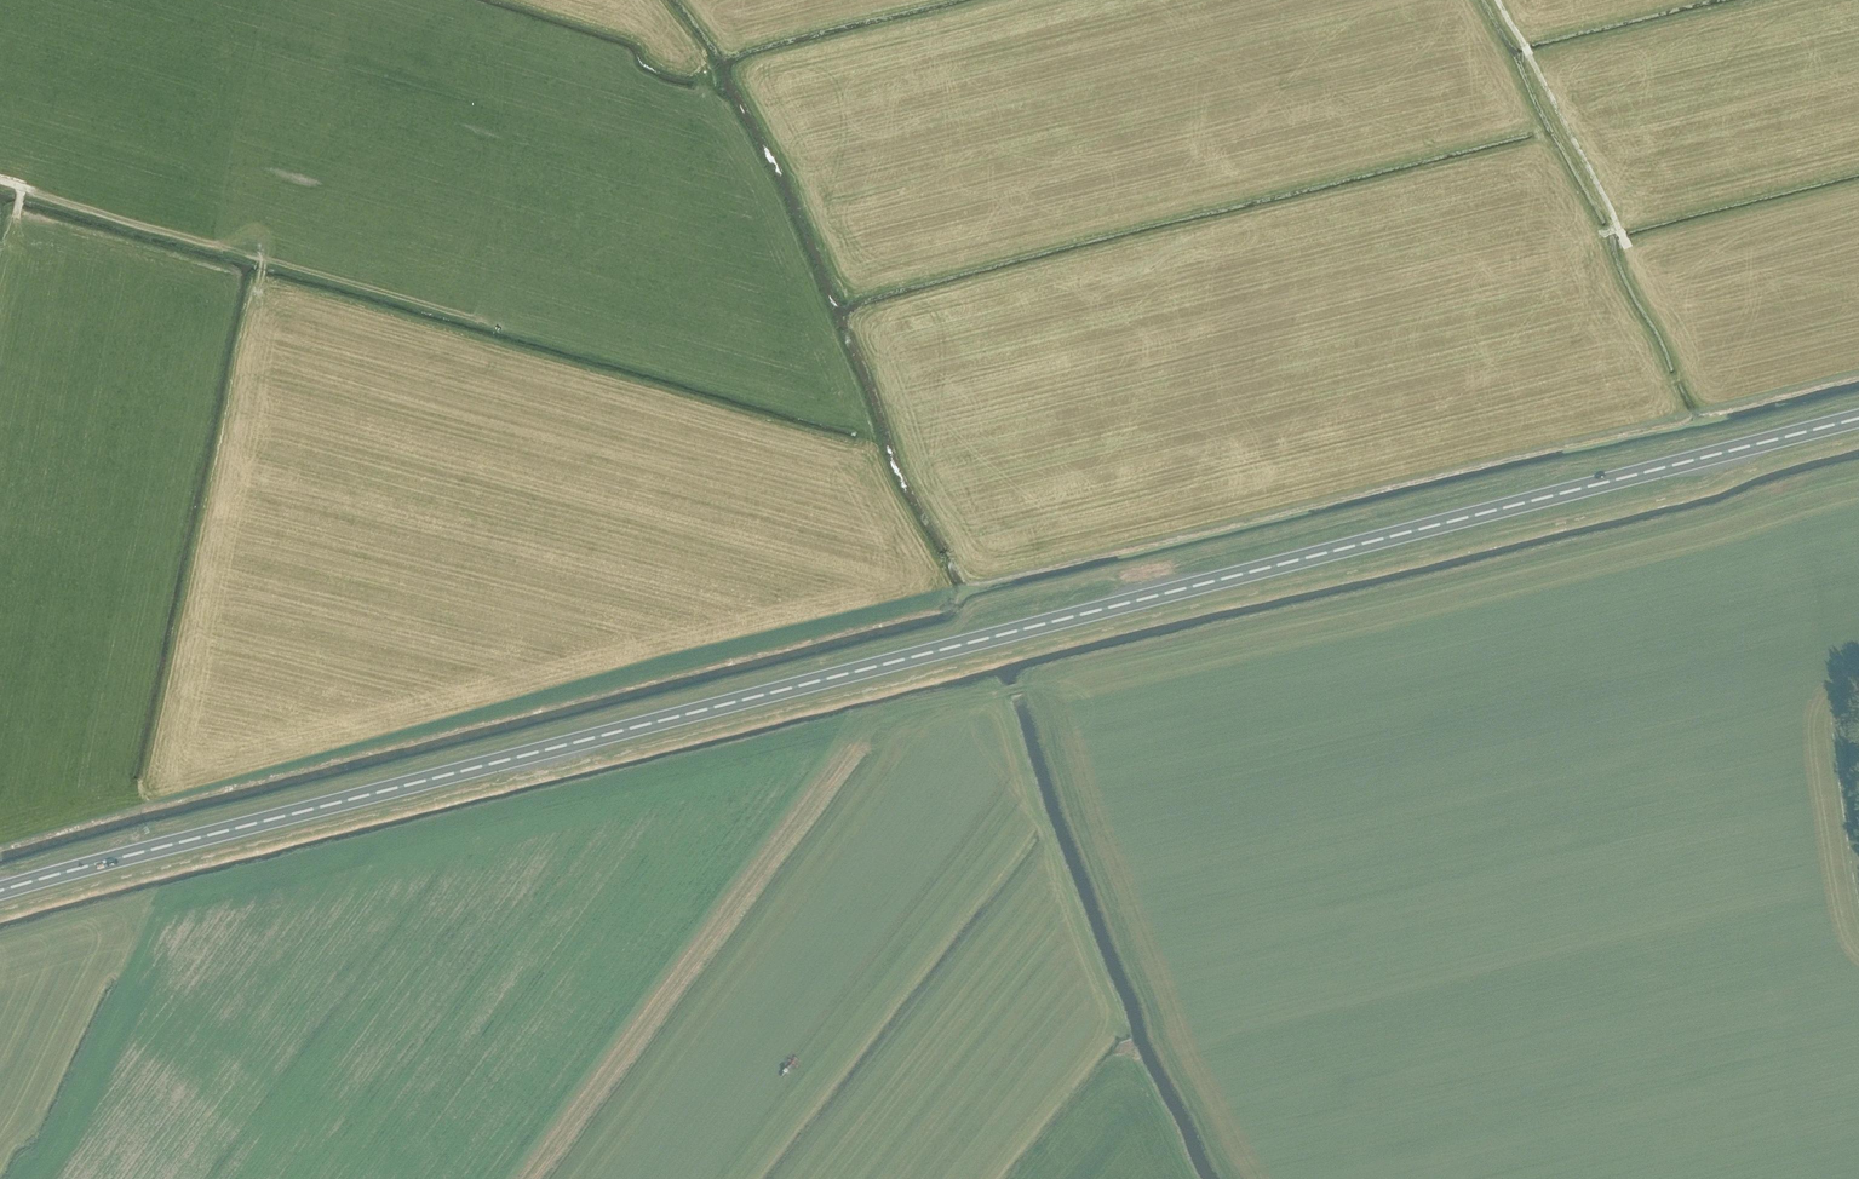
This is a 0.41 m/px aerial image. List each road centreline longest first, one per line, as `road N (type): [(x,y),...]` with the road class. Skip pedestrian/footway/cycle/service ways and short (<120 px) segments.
road 1 (trunk): [(0,891),(1858,416)]

